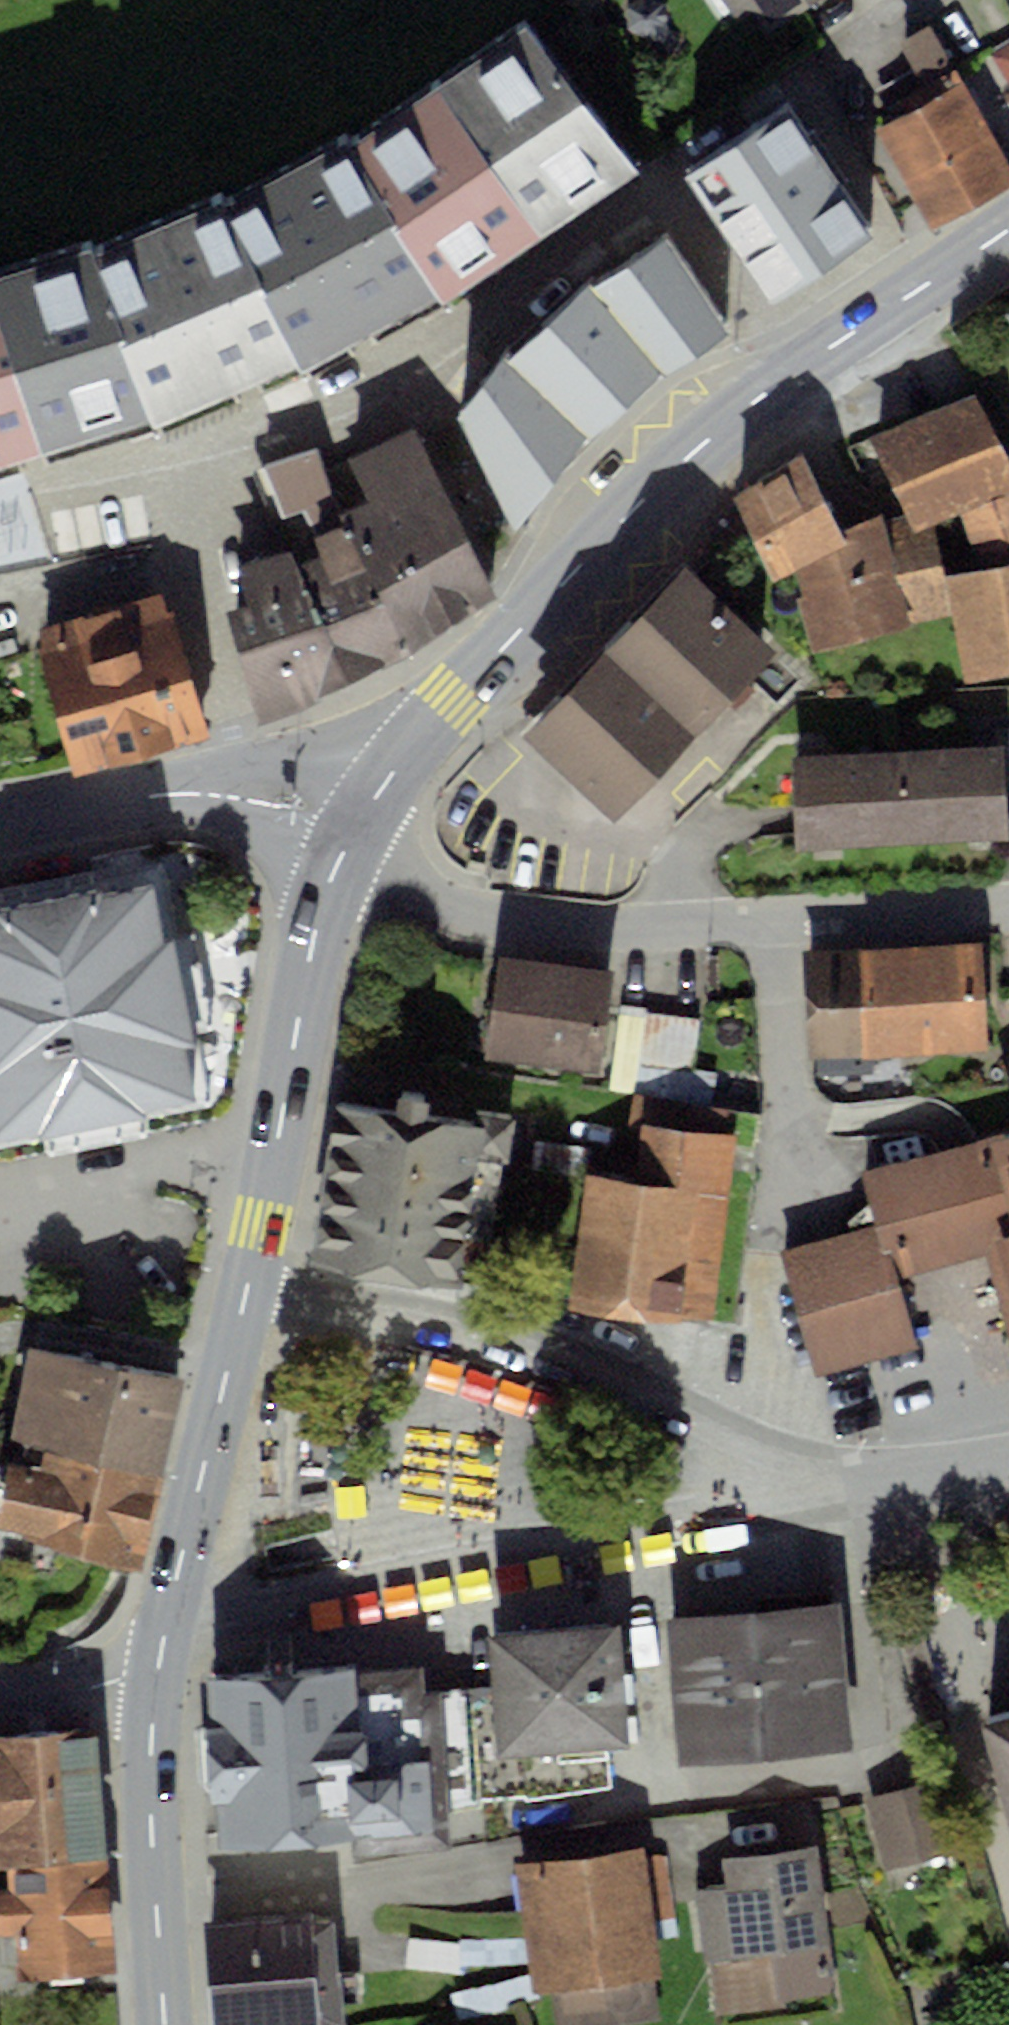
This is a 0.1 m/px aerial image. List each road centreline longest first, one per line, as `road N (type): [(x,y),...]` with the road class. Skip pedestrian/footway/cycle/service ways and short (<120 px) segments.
road 1 (primary): [(1008,226),(725,420),(542,598),(394,758),(352,834)]
road 2 (residential): [(165,1623),(371,1591),(855,1495)]
road 3 (residential): [(1008,902),(771,922),(527,922),(467,907),(344,848)]
road 4 (residential): [(855,1495),(566,1355),(458,1321),(250,1278)]
road 5 (primary): [(344,848),(314,933),(250,1278)]
road 6 (tertiary): [(0,829),(187,793),(255,800),(352,834)]
road 7 (primary): [(250,1278),(165,1623)]
road 8 (primary): [(156,1683),(151,1804),(167,2024)]
road 9 (residential): [(1008,1462),(855,1495)]
road 10 (residential): [(0,1687),(156,1683)]

